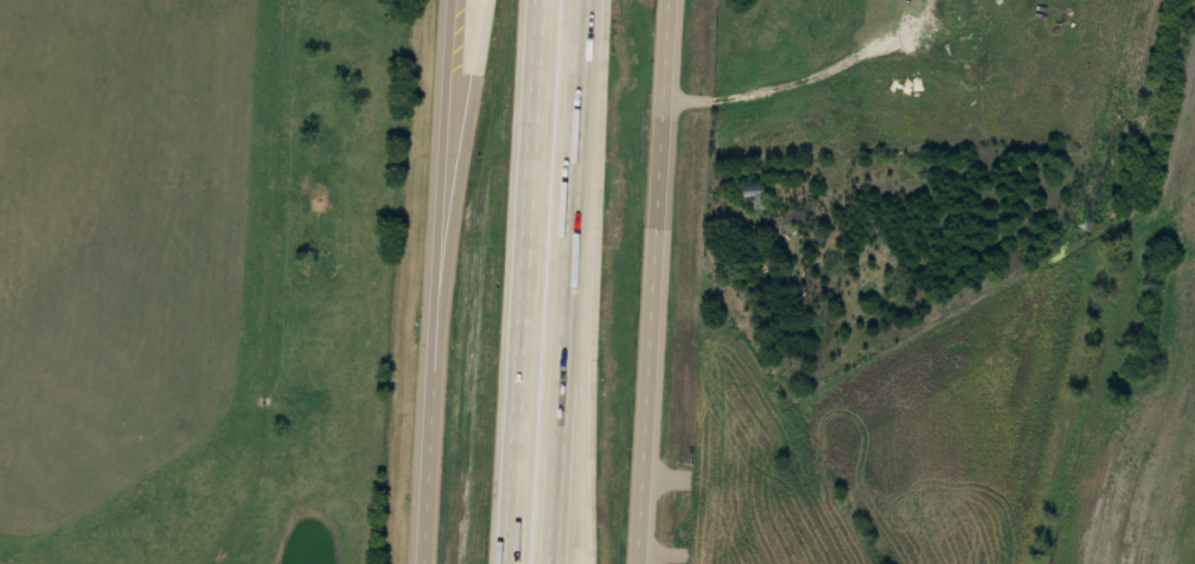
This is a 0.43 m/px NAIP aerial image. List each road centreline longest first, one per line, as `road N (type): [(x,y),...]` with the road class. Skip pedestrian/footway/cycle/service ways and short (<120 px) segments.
road 1 (motorway): [(546,0),(515,563)]
road 2 (tertiary): [(638,563),(668,0)]
road 3 (motorway): [(554,563),(584,0)]
road 4 (tertiary): [(453,0),(427,563)]
road 5 (motorway): [(588,563),(586,0)]
road 6 (motorway): [(492,0),(446,296),(427,549)]

